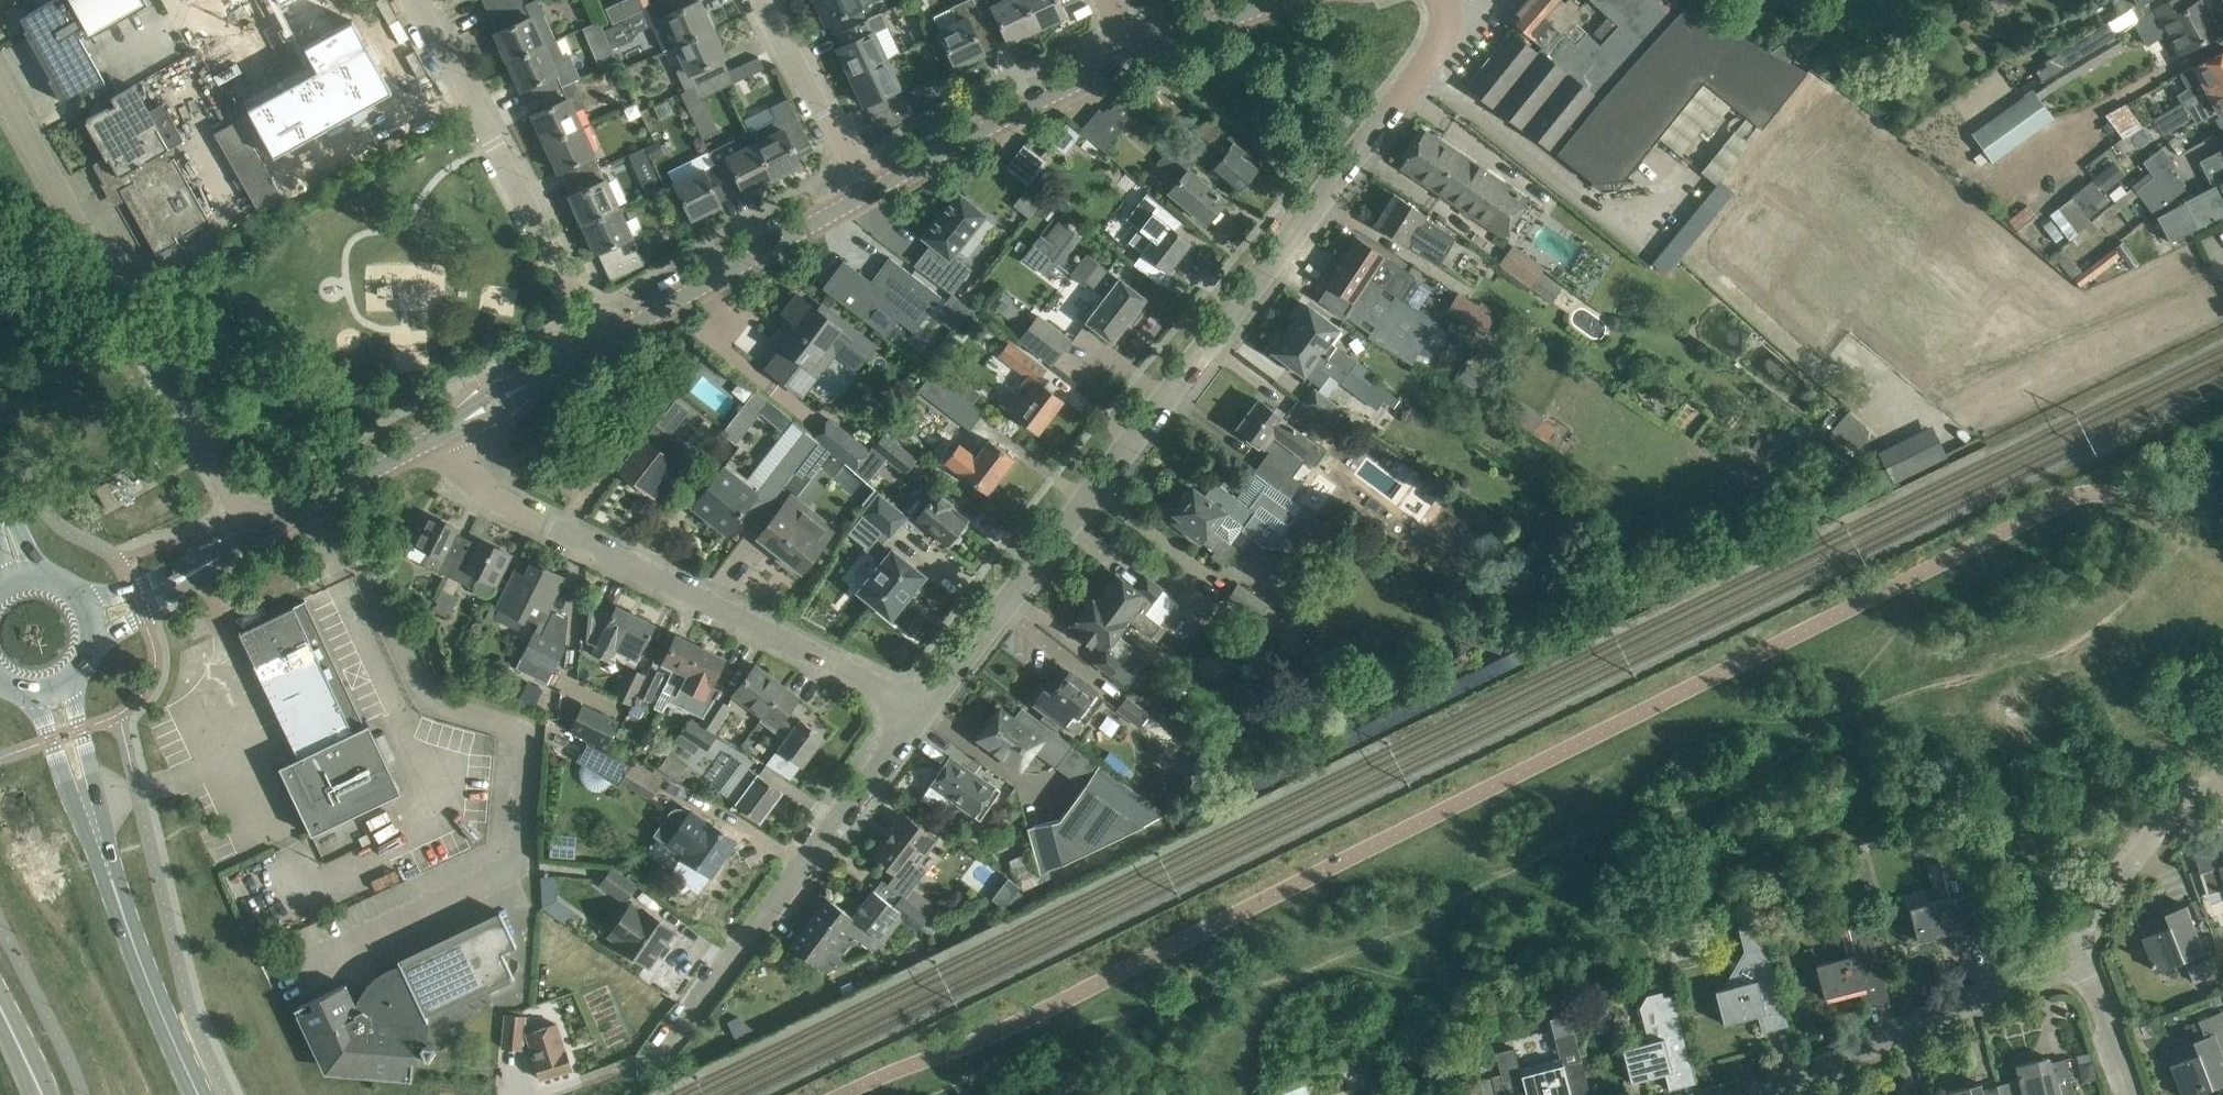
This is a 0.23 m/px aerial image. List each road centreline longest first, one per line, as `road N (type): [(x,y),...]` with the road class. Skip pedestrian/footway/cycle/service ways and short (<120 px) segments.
road 1 (residential): [(928,709),(1438,46),(1441,0)]
road 2 (residential): [(928,709),(512,503),(468,473),(440,432)]
road 3 (residential): [(256,537),(0,75)]
road 4 (residential): [(655,1055),(928,709)]
road 5 (residential): [(601,343),(414,0)]
road 6 (residential): [(1749,1094),(2077,944)]
road 7 (unclassified): [(601,343),(867,193)]
road 8 (unclassified): [(867,193),(1013,109),(1135,54)]
road 9 (tertiary): [(199,1094),(149,984),(93,812)]
road 10 (residential): [(2077,944),(2184,803),(2222,779)]
road 11 (residential): [(867,193),(762,0)]
road 12 (unclassified): [(256,537),(440,432)]
road 13 (unclassified): [(440,432),(601,343)]
road 14 (unclassified): [(1135,54),(1287,0)]
road 15 (residential): [(2131,1094),(2077,944)]
road 16 (unclassified): [(96,639),(173,594),(212,560)]
road 17 (tertiary): [(38,691),(93,812)]
road 18 (tertiary): [(93,812),(69,682)]
road 19 (unclassified): [(212,560),(90,608)]

